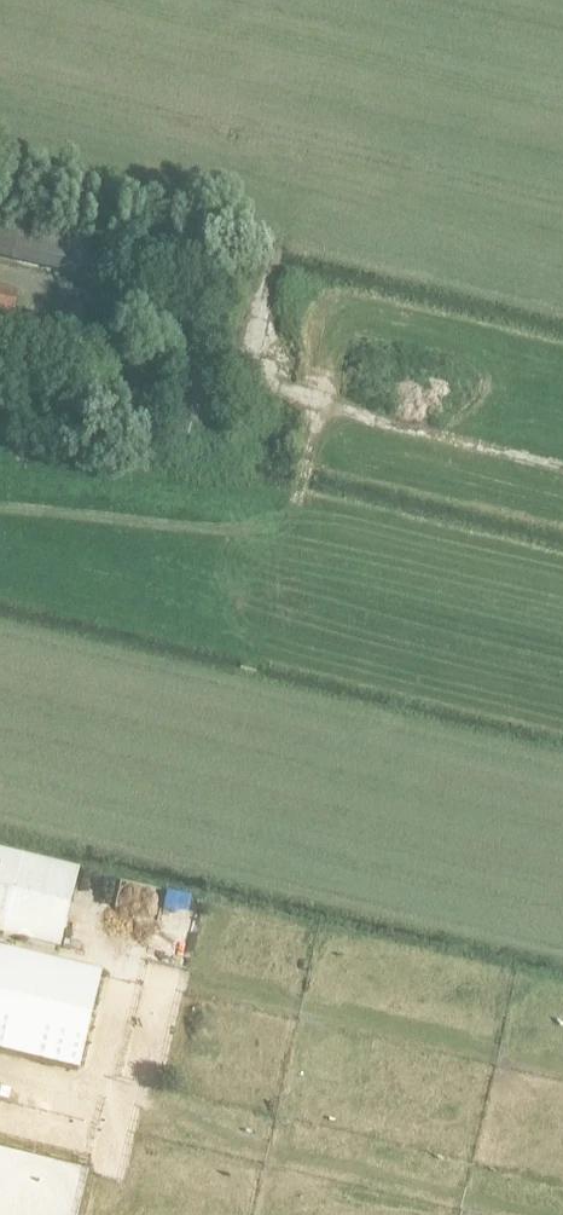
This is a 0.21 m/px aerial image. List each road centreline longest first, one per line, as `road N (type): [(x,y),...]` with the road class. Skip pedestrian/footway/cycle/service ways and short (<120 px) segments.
road 1 (track): [(323,404),(91,337),(63,294),(0,279)]
road 2 (track): [(562,469),(323,404),(327,374)]

